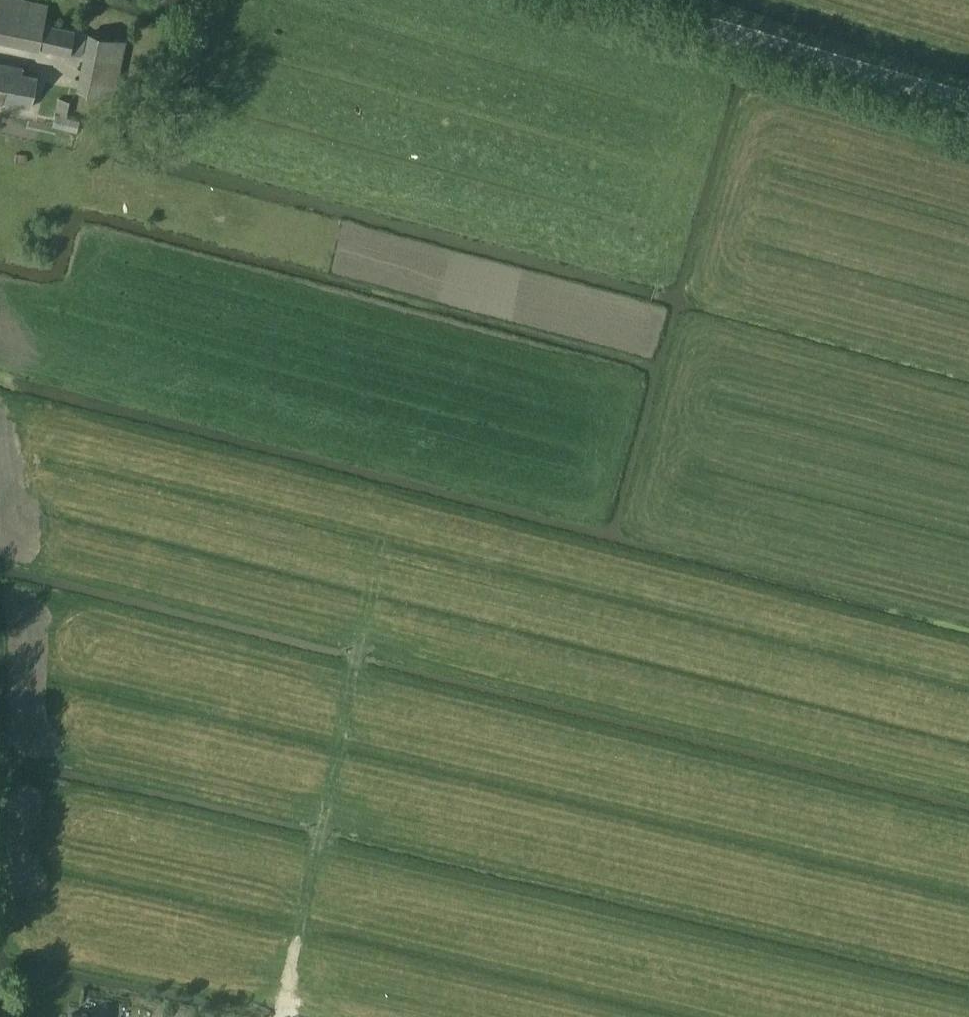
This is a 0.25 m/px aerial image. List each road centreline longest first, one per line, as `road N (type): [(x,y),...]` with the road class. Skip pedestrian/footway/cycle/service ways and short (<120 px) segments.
road 1 (unclassified): [(968,101),(627,0)]

